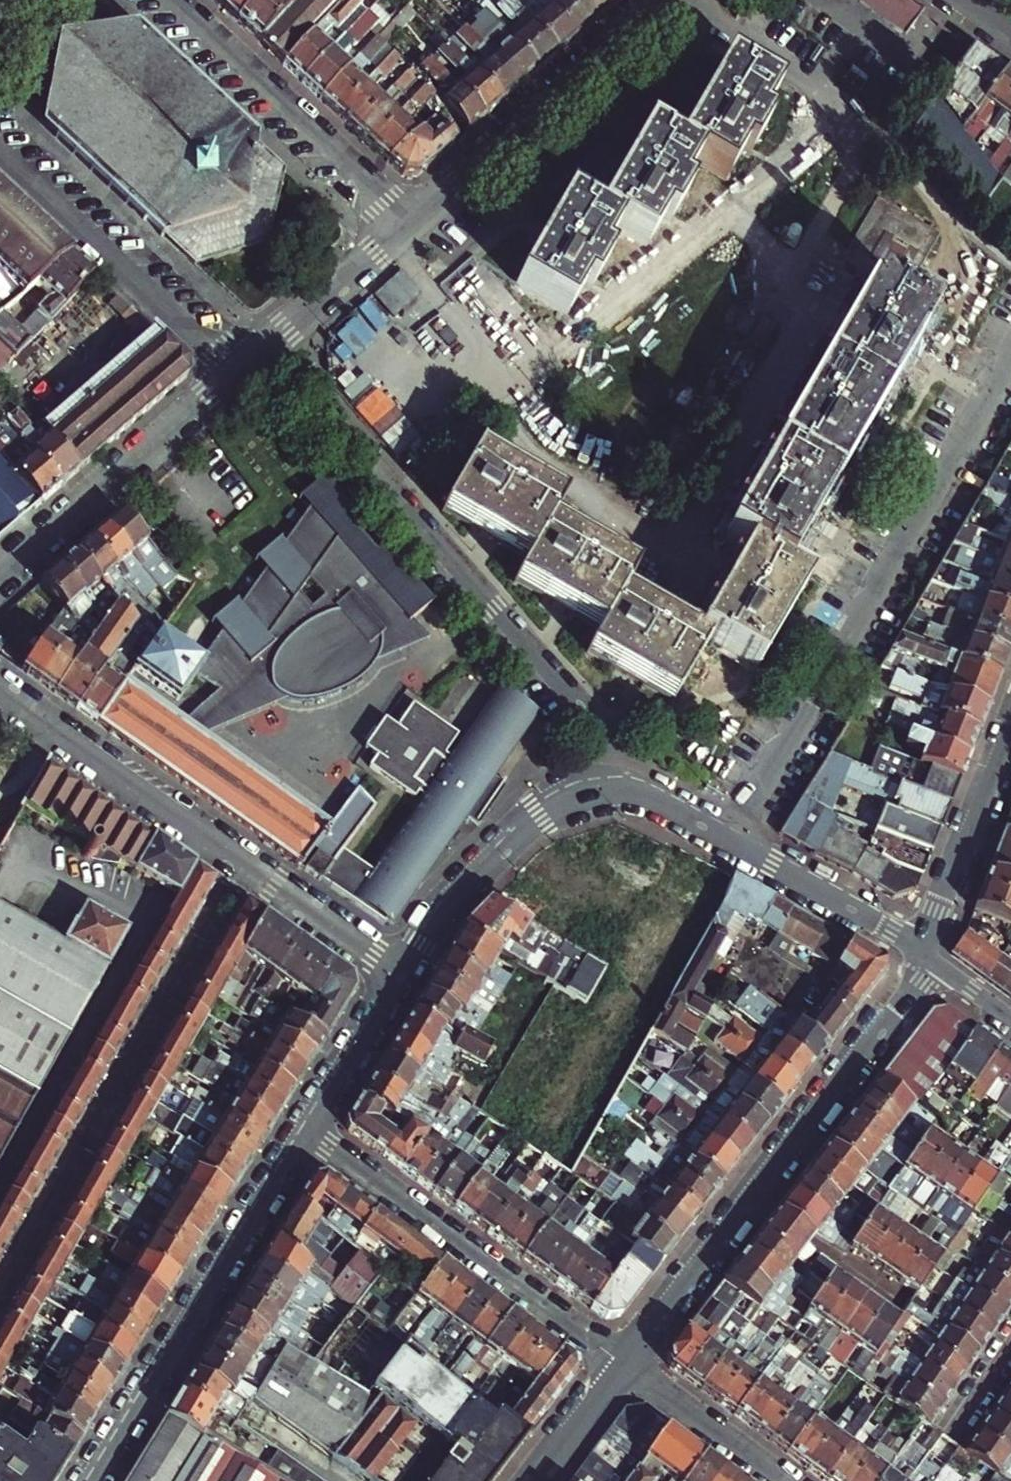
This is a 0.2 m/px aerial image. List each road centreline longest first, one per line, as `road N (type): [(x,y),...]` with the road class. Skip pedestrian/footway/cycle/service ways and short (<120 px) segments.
road 1 (residential): [(402,972),(447,903),(517,837),(574,801),(618,792),(724,837),(924,962)]
road 2 (residential): [(622,1364),(924,962)]
road 3 (residential): [(402,972),(0,692)]
road 4 (residential): [(90,1480),(305,1134)]
road 5 (residential): [(305,1134),(622,1364)]
road 6 (residential): [(668,0),(412,220)]
road 7 (residential): [(0,154),(233,377)]
road 8 (residential): [(412,220),(178,0)]
road 9 (residential): [(233,377),(0,579)]
road 10 (residential): [(924,962),(1010,731)]
road 11 (residential): [(412,220),(233,377)]
road 12 (residential): [(622,1364),(781,1480)]
road 13 (residential): [(305,1134),(402,972)]
road 14 (residential): [(532,1480),(622,1364)]

